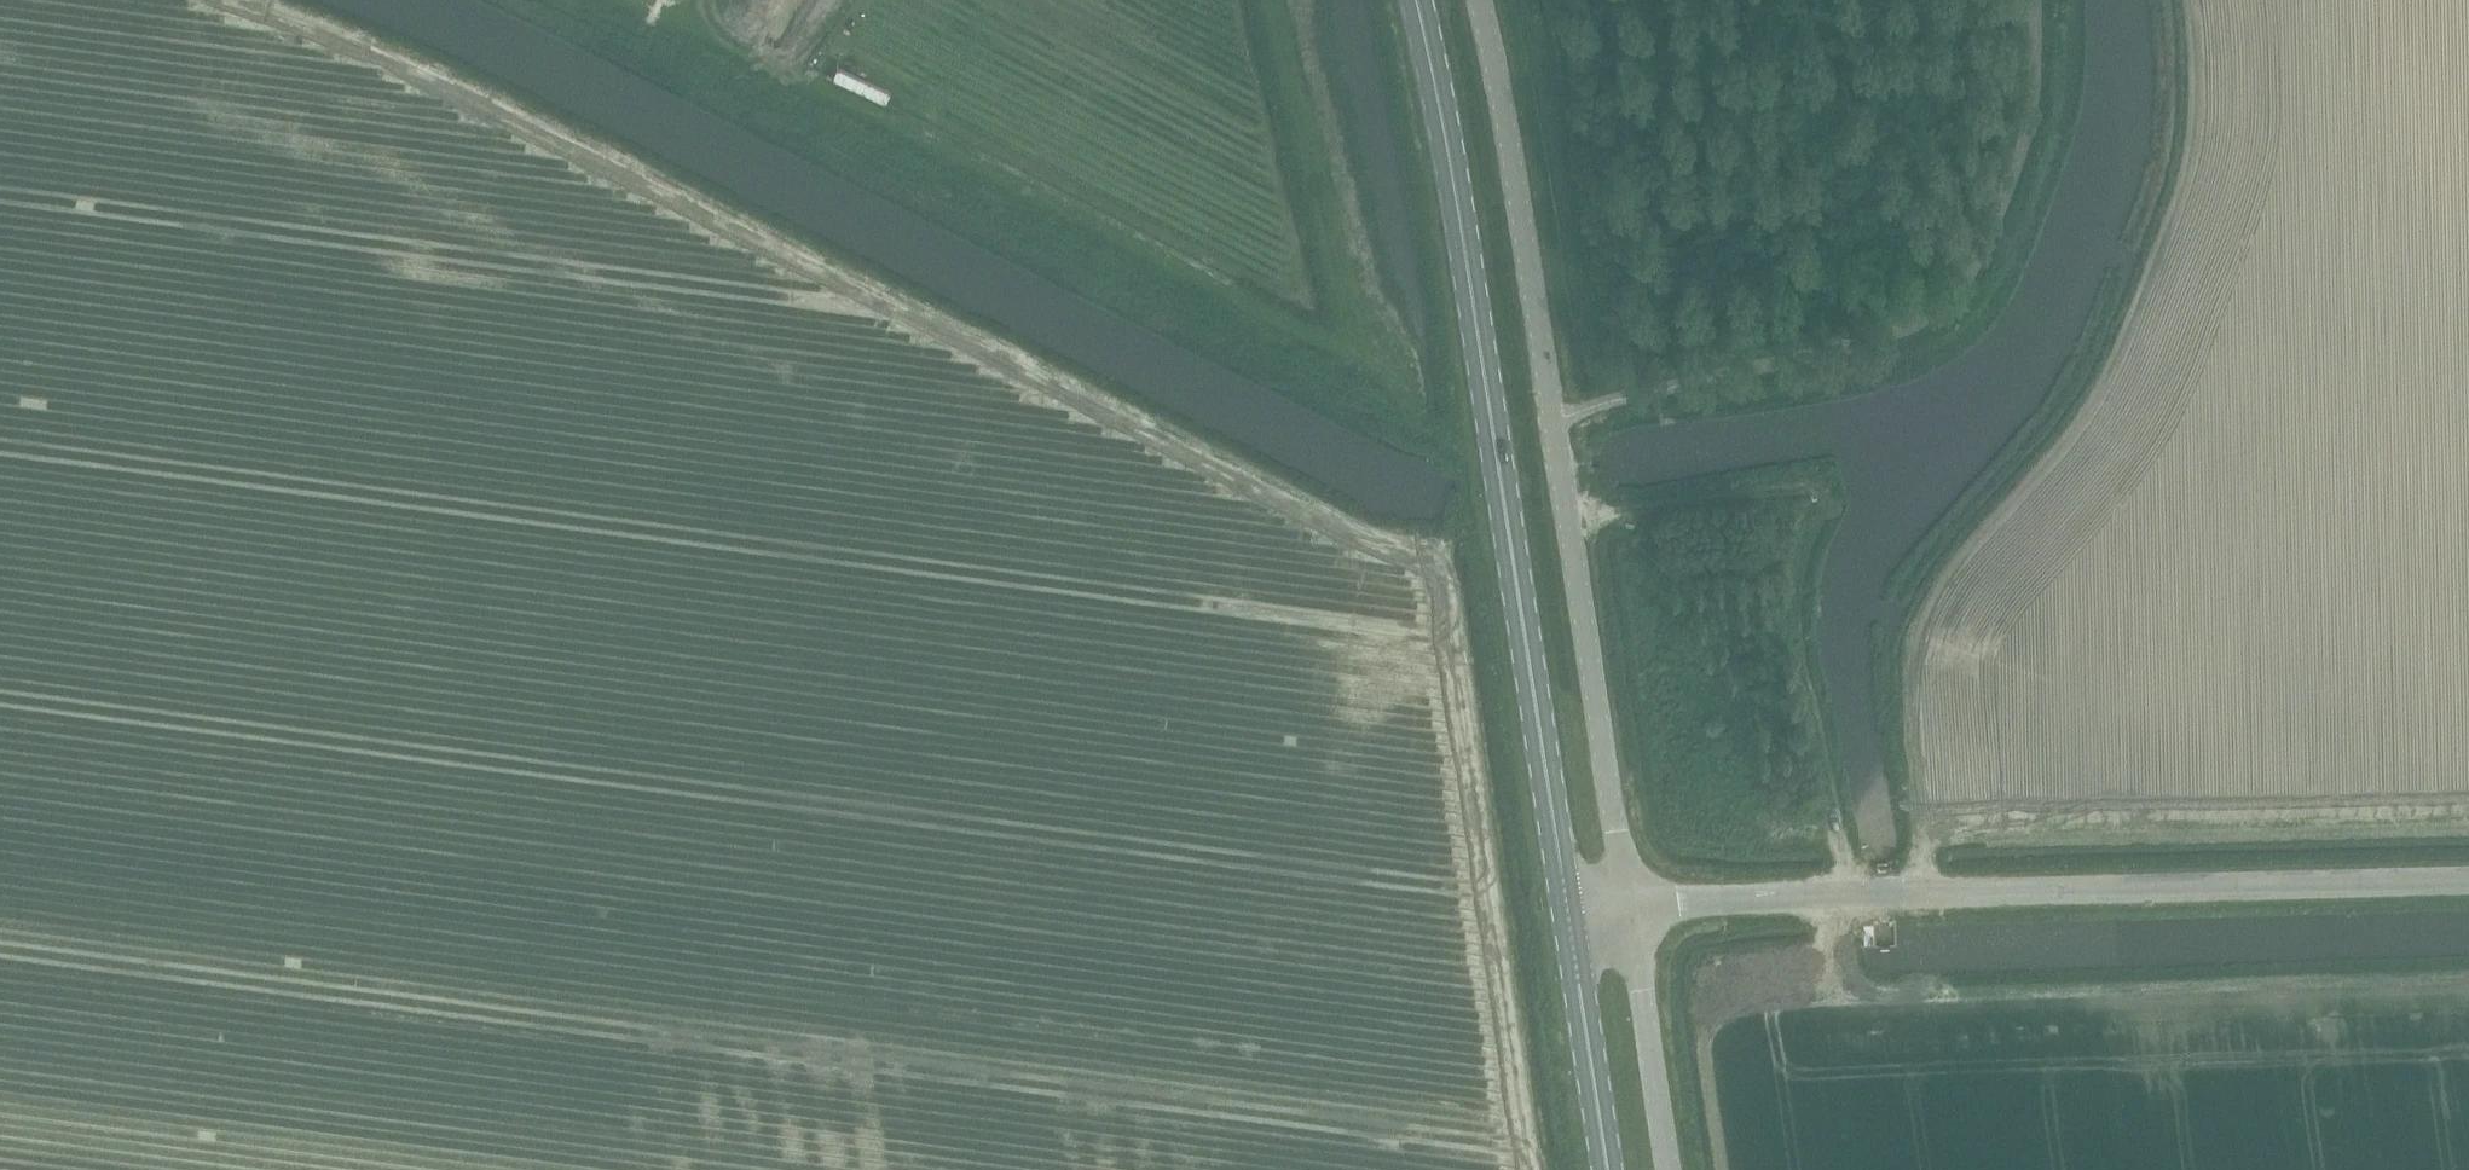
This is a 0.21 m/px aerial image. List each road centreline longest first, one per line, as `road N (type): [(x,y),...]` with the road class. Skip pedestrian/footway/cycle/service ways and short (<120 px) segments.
road 1 (unclassified): [(1746,902),(1734,810),(1713,758),(1635,655),(1592,572),(1476,0)]
road 2 (tertiary): [(1746,902),(2468,883)]
road 3 (primary): [(1503,501),(1452,169),(1416,0)]
road 4 (primary): [(1503,501),(1570,922)]
road 5 (unclassified): [(1706,1169),(1734,1110),(1754,1030),(1746,902)]
road 6 (primary): [(1608,1169),(1570,922)]
road 7 (tertiary): [(1570,922),(1746,902)]

